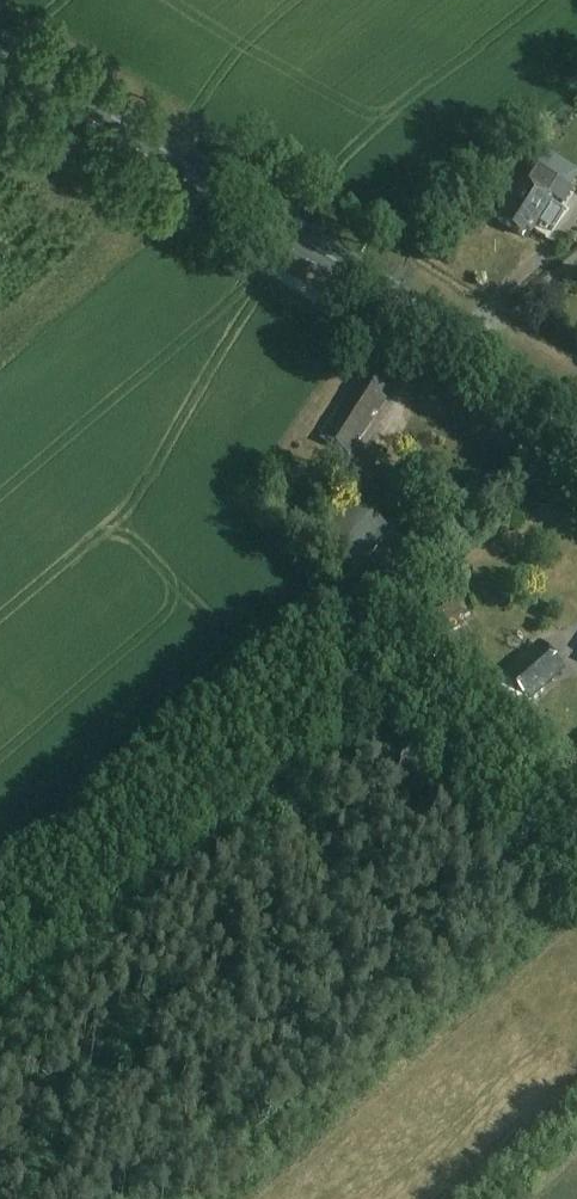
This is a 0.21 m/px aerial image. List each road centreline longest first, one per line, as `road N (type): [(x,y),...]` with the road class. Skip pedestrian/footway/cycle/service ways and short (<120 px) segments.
road 1 (track): [(42,1198),(353,704),(355,581),(539,385)]
road 2 (primary): [(576,409),(0,42)]

